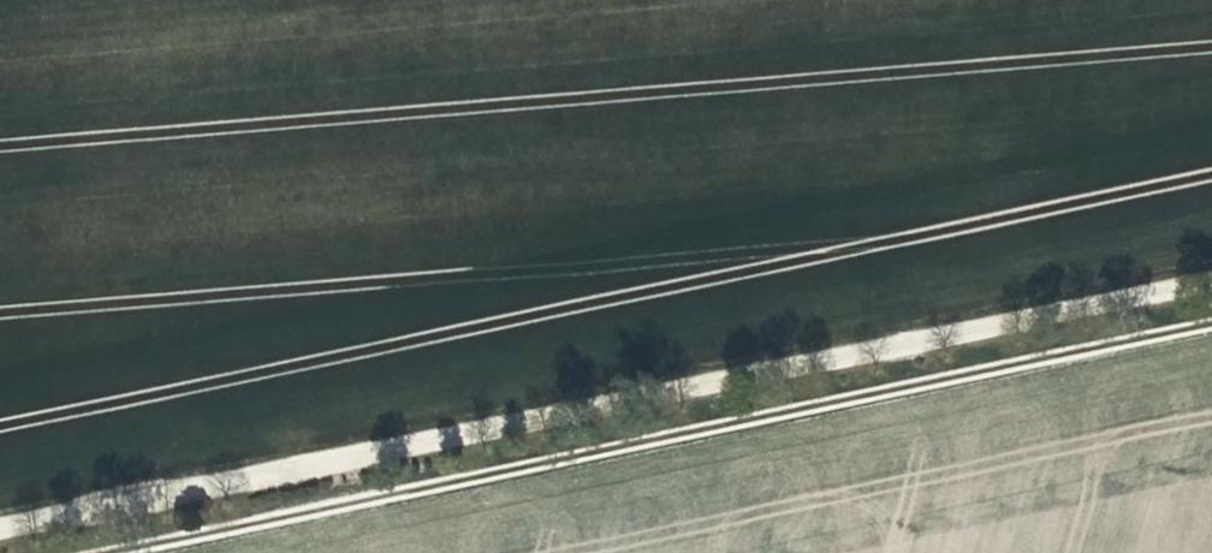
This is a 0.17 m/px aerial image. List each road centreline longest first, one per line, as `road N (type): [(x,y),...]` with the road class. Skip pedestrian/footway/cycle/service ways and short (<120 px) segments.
road 1 (track): [(1211,272),(0,516)]
road 2 (track): [(1211,321),(62,552)]

